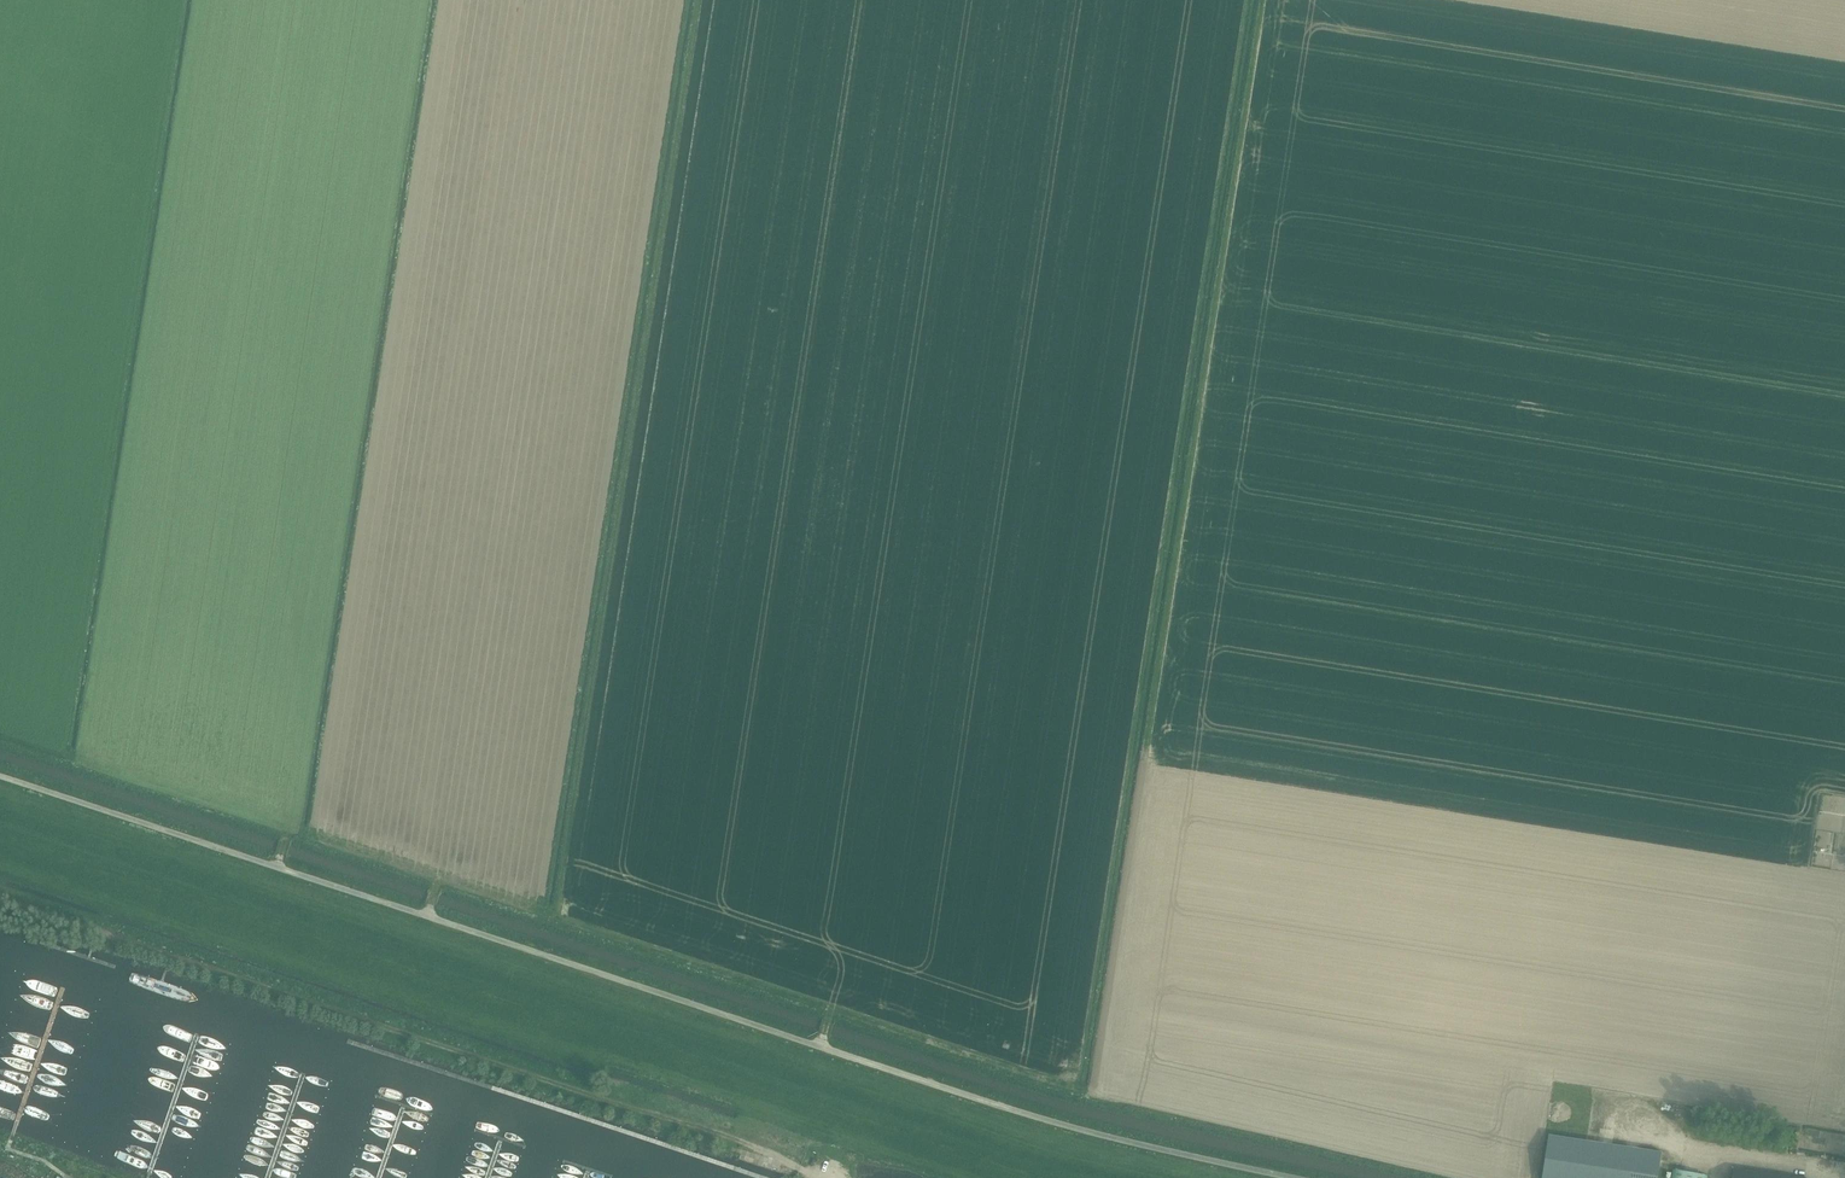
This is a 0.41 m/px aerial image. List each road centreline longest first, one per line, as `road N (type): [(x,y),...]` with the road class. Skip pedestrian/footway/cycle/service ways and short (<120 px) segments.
road 1 (unclassified): [(1294,1177),(1074,1127),(0,776)]
road 2 (track): [(1087,1177),(0,807)]

